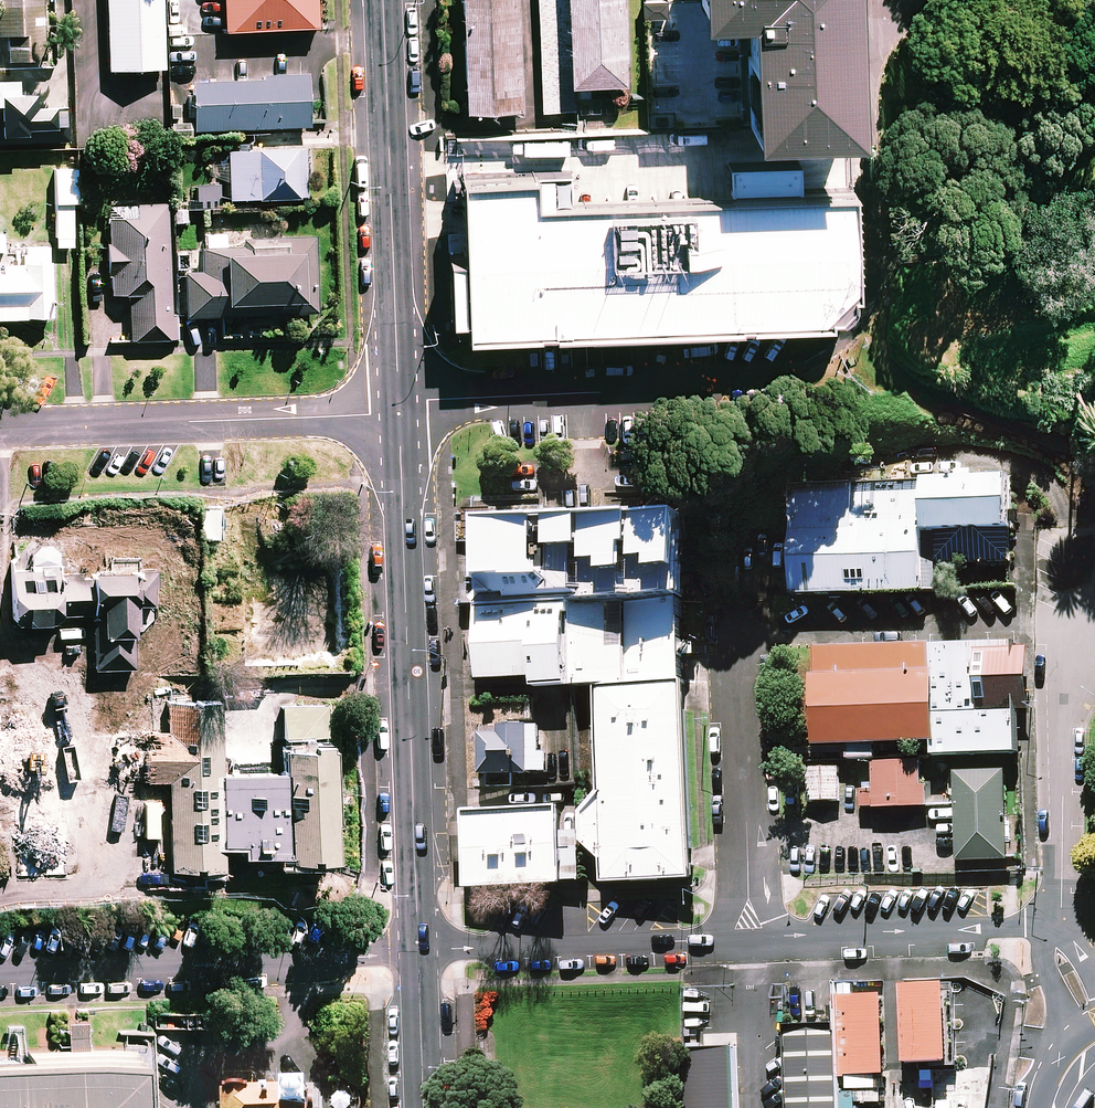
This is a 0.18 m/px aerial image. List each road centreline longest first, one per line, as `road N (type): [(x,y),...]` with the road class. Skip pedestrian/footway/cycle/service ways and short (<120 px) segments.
road 1 (tertiary): [(398,407),(419,952)]
road 2 (residential): [(760,383),(816,358),(869,304),(876,272),(870,54),(893,0)]
road 3 (residential): [(0,972),(419,952)]
road 4 (tertiary): [(384,0),(398,407)]
road 5 (residential): [(398,407),(0,428)]
road 6 (unclassified): [(1061,924),(1065,679),(1094,554)]
road 7 (residential): [(760,383),(398,407)]
road 8 (residential): [(740,607),(749,940)]
road 9 (residential): [(419,952),(749,940)]
road 10 (residential): [(749,940),(1061,924)]
road 11 (tertiary): [(419,952),(424,1107)]

